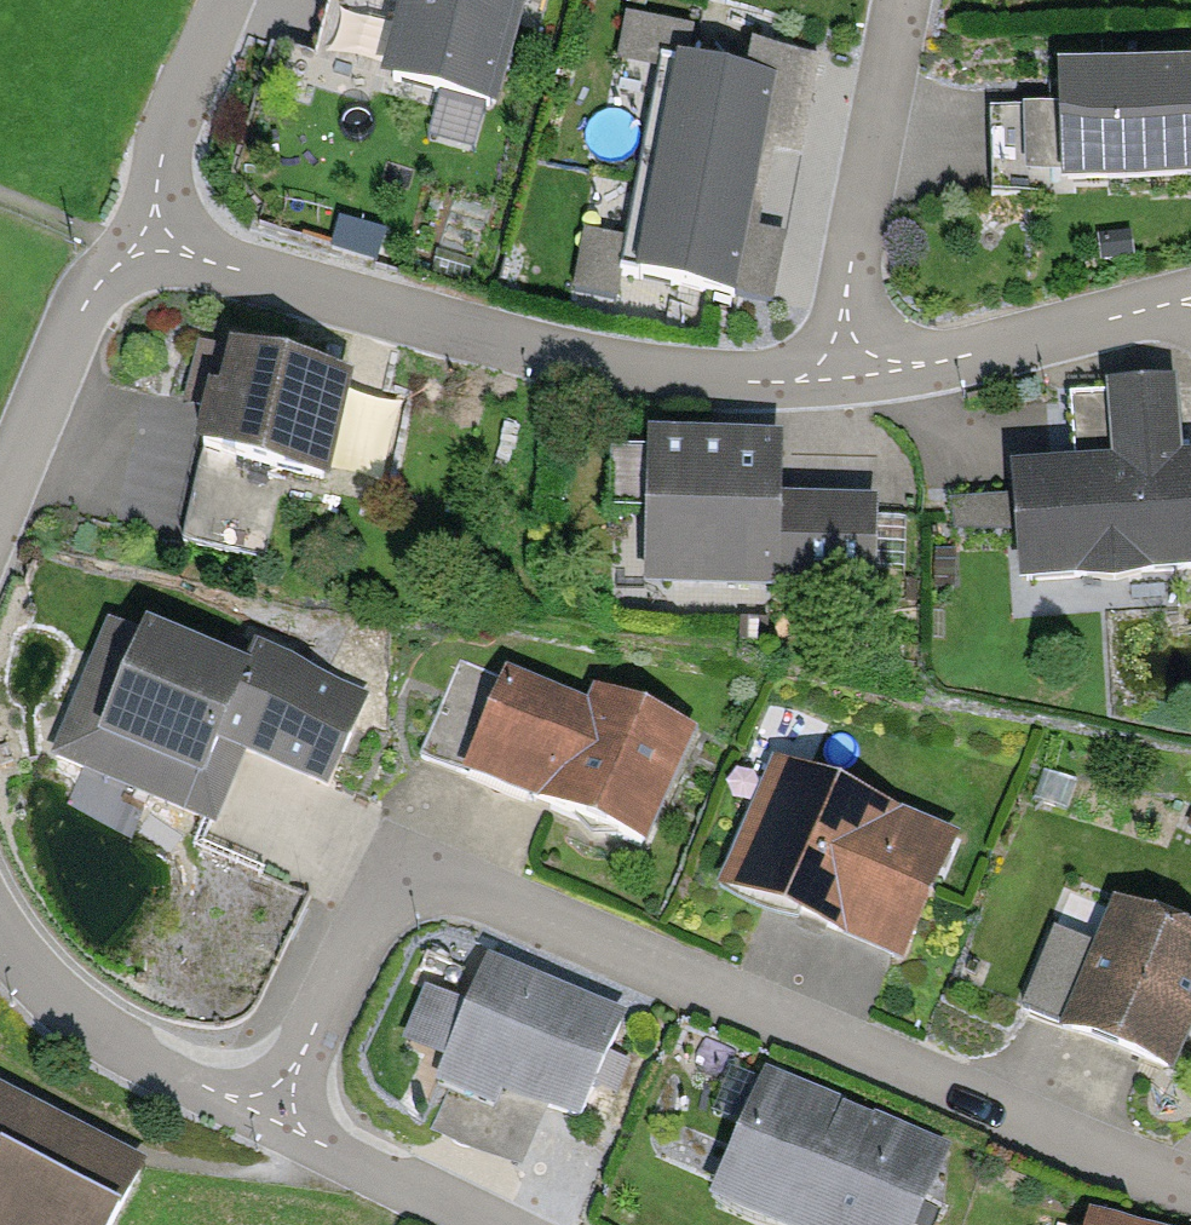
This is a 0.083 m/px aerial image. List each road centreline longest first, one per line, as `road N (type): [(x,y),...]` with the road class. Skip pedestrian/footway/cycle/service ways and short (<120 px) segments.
road 1 (residential): [(269,1119),(370,917),(394,893),(431,882),(470,886),(1190,1190)]
road 2 (residential): [(1190,299),(935,363),(846,378),(712,380),(555,358),(143,236)]
road 3 (residential): [(0,932),(27,969),(115,1040),(269,1119)]
road 4 (residential): [(143,236),(82,310),(0,503)]
road 5 (residential): [(223,0),(176,113),(143,236)]
road 6 (residential): [(269,1119),(491,1224)]

